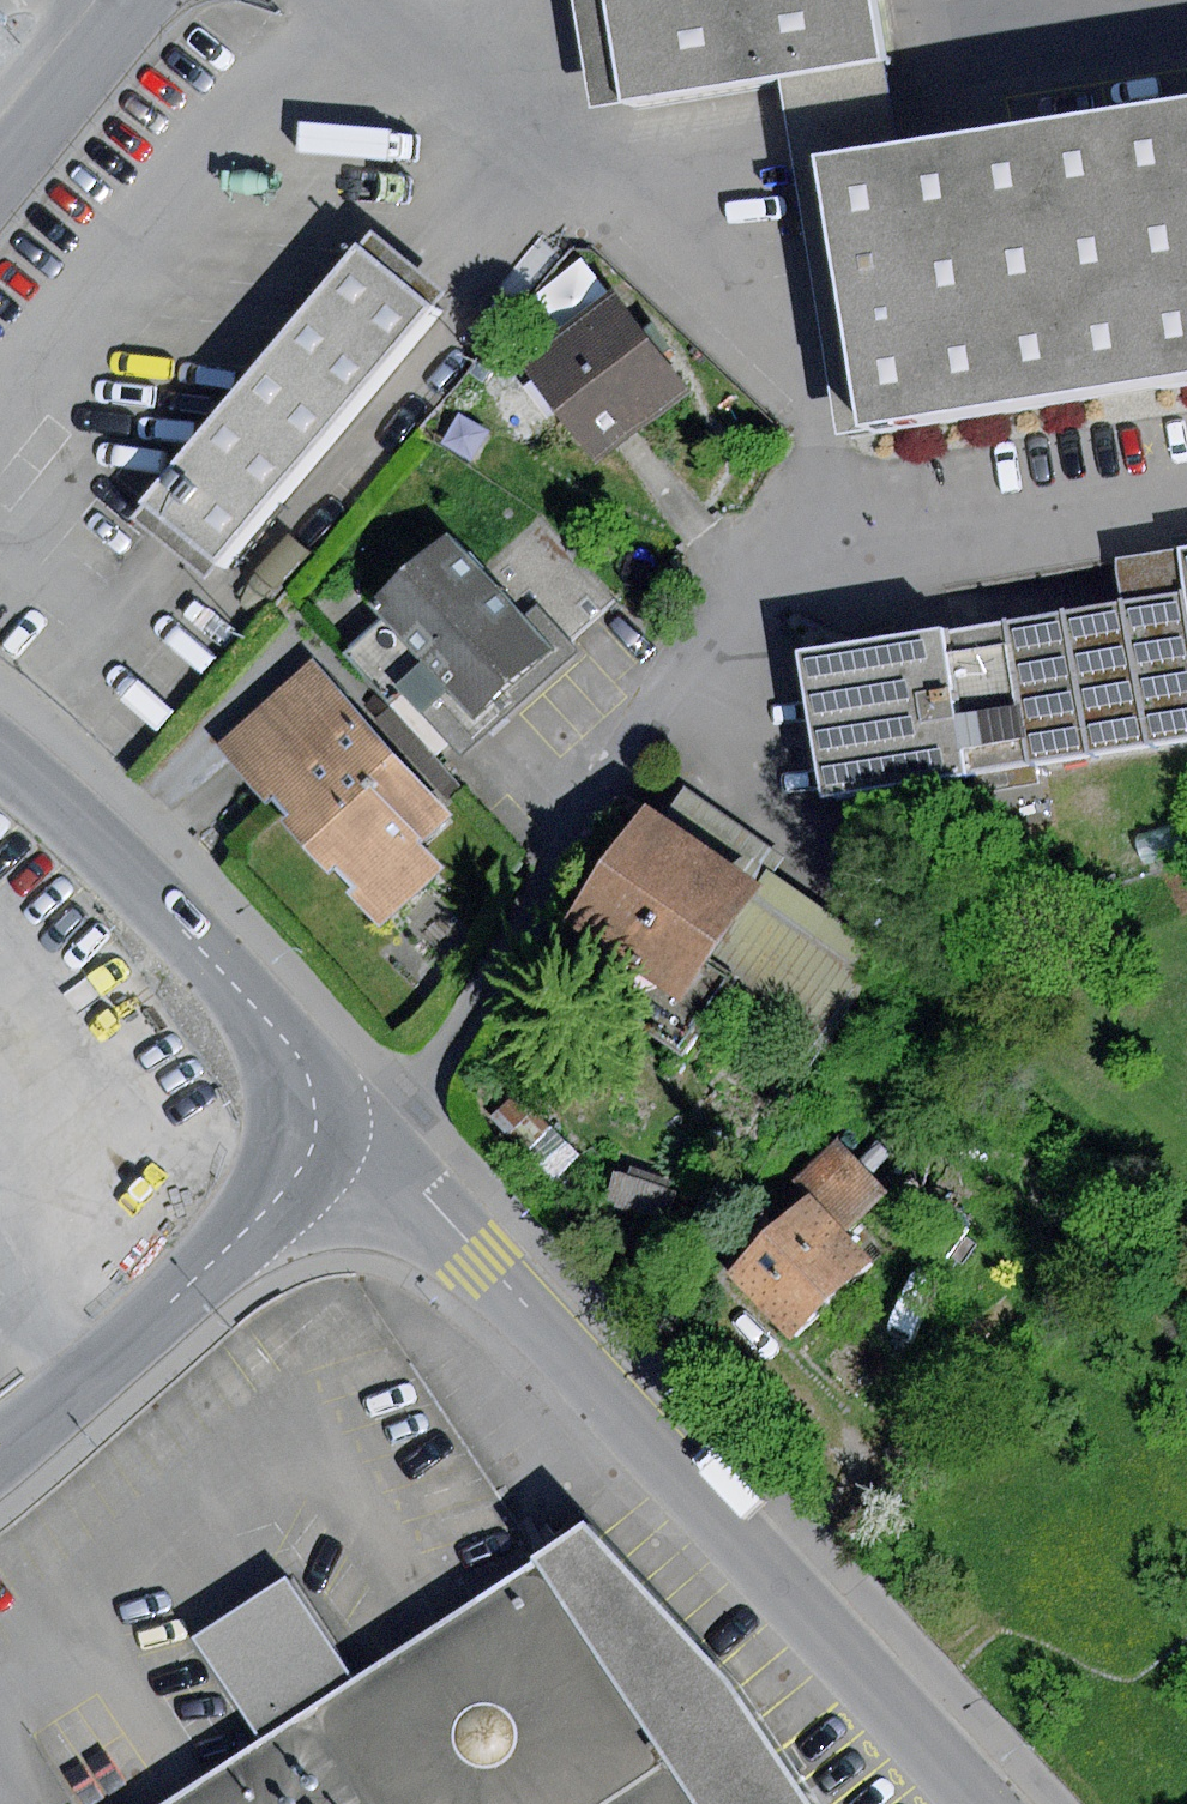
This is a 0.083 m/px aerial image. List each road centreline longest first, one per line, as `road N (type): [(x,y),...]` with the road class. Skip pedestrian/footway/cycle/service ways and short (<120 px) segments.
road 1 (residential): [(973,1803),(365,1128)]
road 2 (residential): [(365,1128),(433,1066),(795,515)]
road 3 (residential): [(365,1128),(185,934),(0,756)]
road 4 (residential): [(365,1128),(0,1452)]
road 5 (residential): [(144,0),(0,176)]

